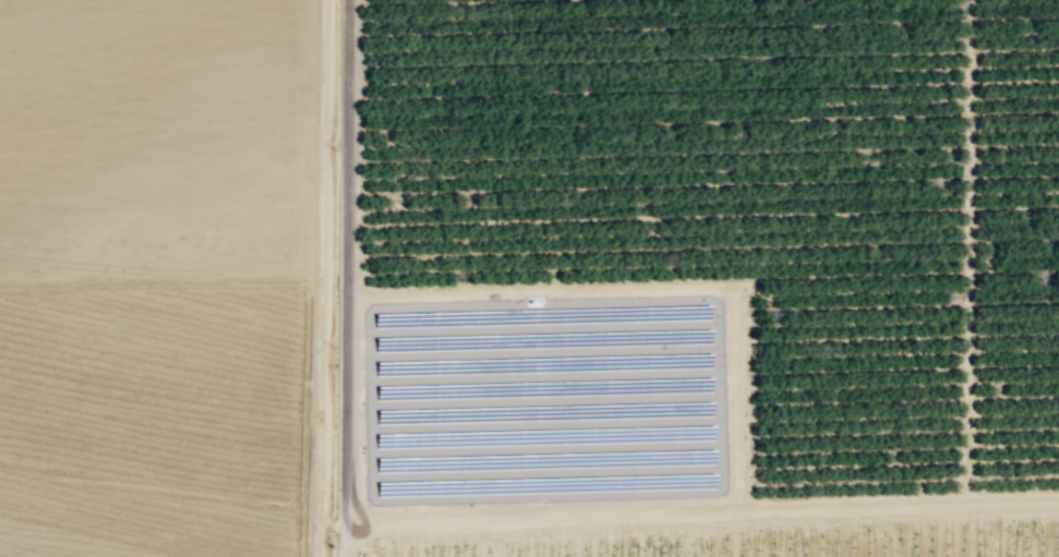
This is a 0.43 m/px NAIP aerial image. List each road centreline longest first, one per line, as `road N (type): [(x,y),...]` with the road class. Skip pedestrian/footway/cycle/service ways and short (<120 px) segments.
road 1 (track): [(344,518),(1058,502)]
road 2 (track): [(739,509),(736,302),(724,287),(345,295)]
road 3 (track): [(343,556),(347,0)]

